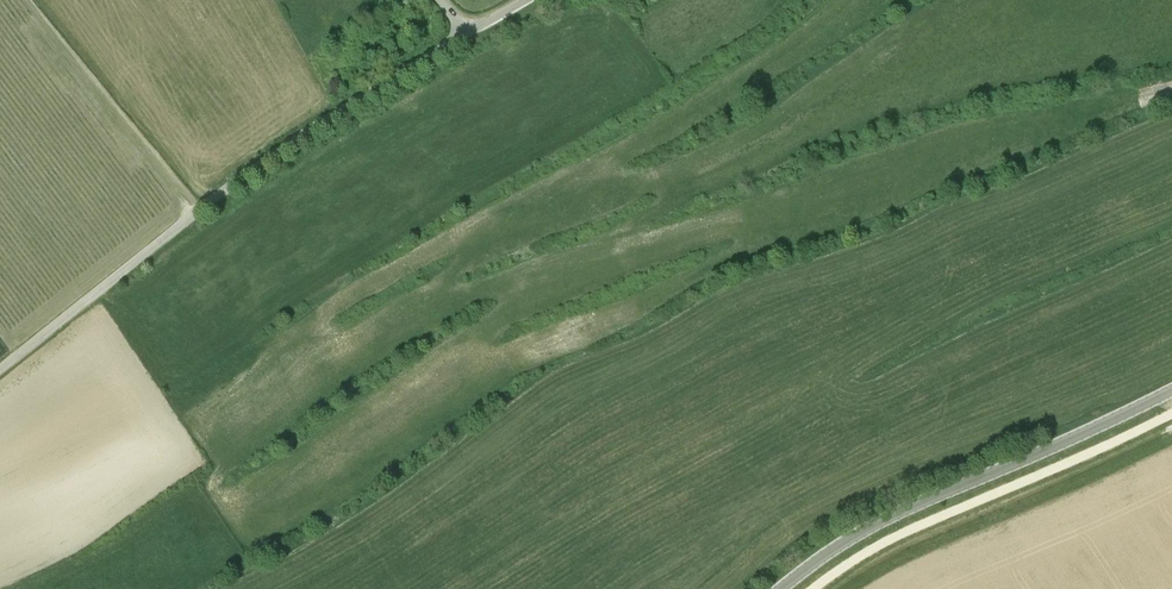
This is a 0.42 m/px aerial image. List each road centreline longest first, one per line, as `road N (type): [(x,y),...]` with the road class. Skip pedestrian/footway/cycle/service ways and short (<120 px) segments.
road 1 (unclassified): [(0,369),(236,181),(467,33)]
road 2 (tertiary): [(778,588),(892,514),(1171,389)]

